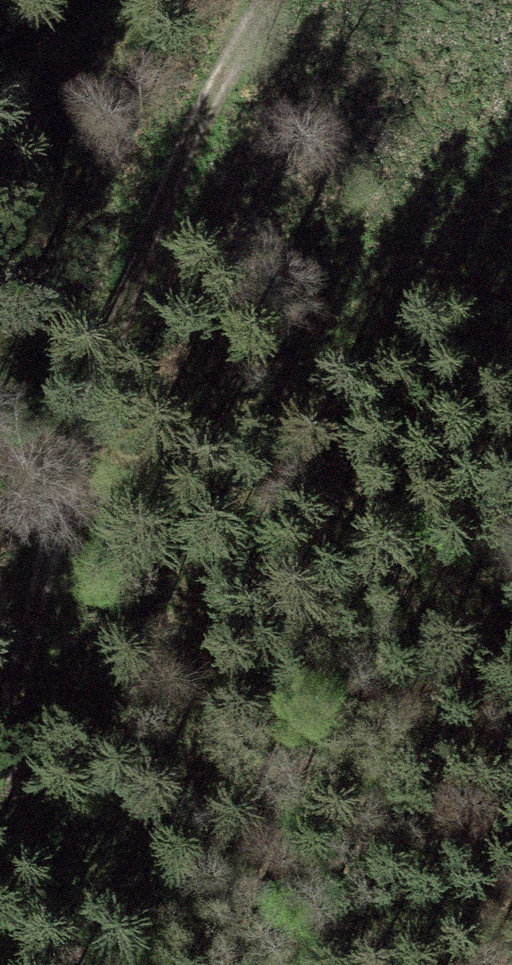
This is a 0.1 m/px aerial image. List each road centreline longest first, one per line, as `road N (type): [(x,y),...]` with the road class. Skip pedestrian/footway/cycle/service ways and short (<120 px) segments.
road 1 (track): [(0,741),(149,242),(283,0)]
road 2 (track): [(0,745),(67,964)]

